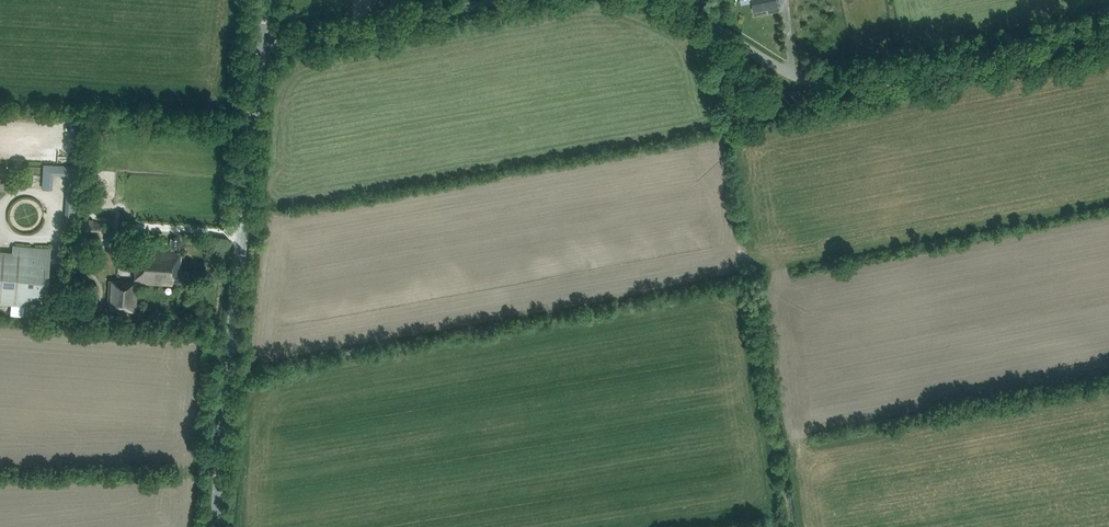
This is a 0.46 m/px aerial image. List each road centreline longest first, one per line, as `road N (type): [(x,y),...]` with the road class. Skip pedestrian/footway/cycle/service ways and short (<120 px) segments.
road 1 (tertiary): [(218,526),(261,47)]
road 2 (tertiary): [(666,0),(792,75),(834,85),(1108,32)]
road 3 (tertiary): [(261,47),(507,0)]

